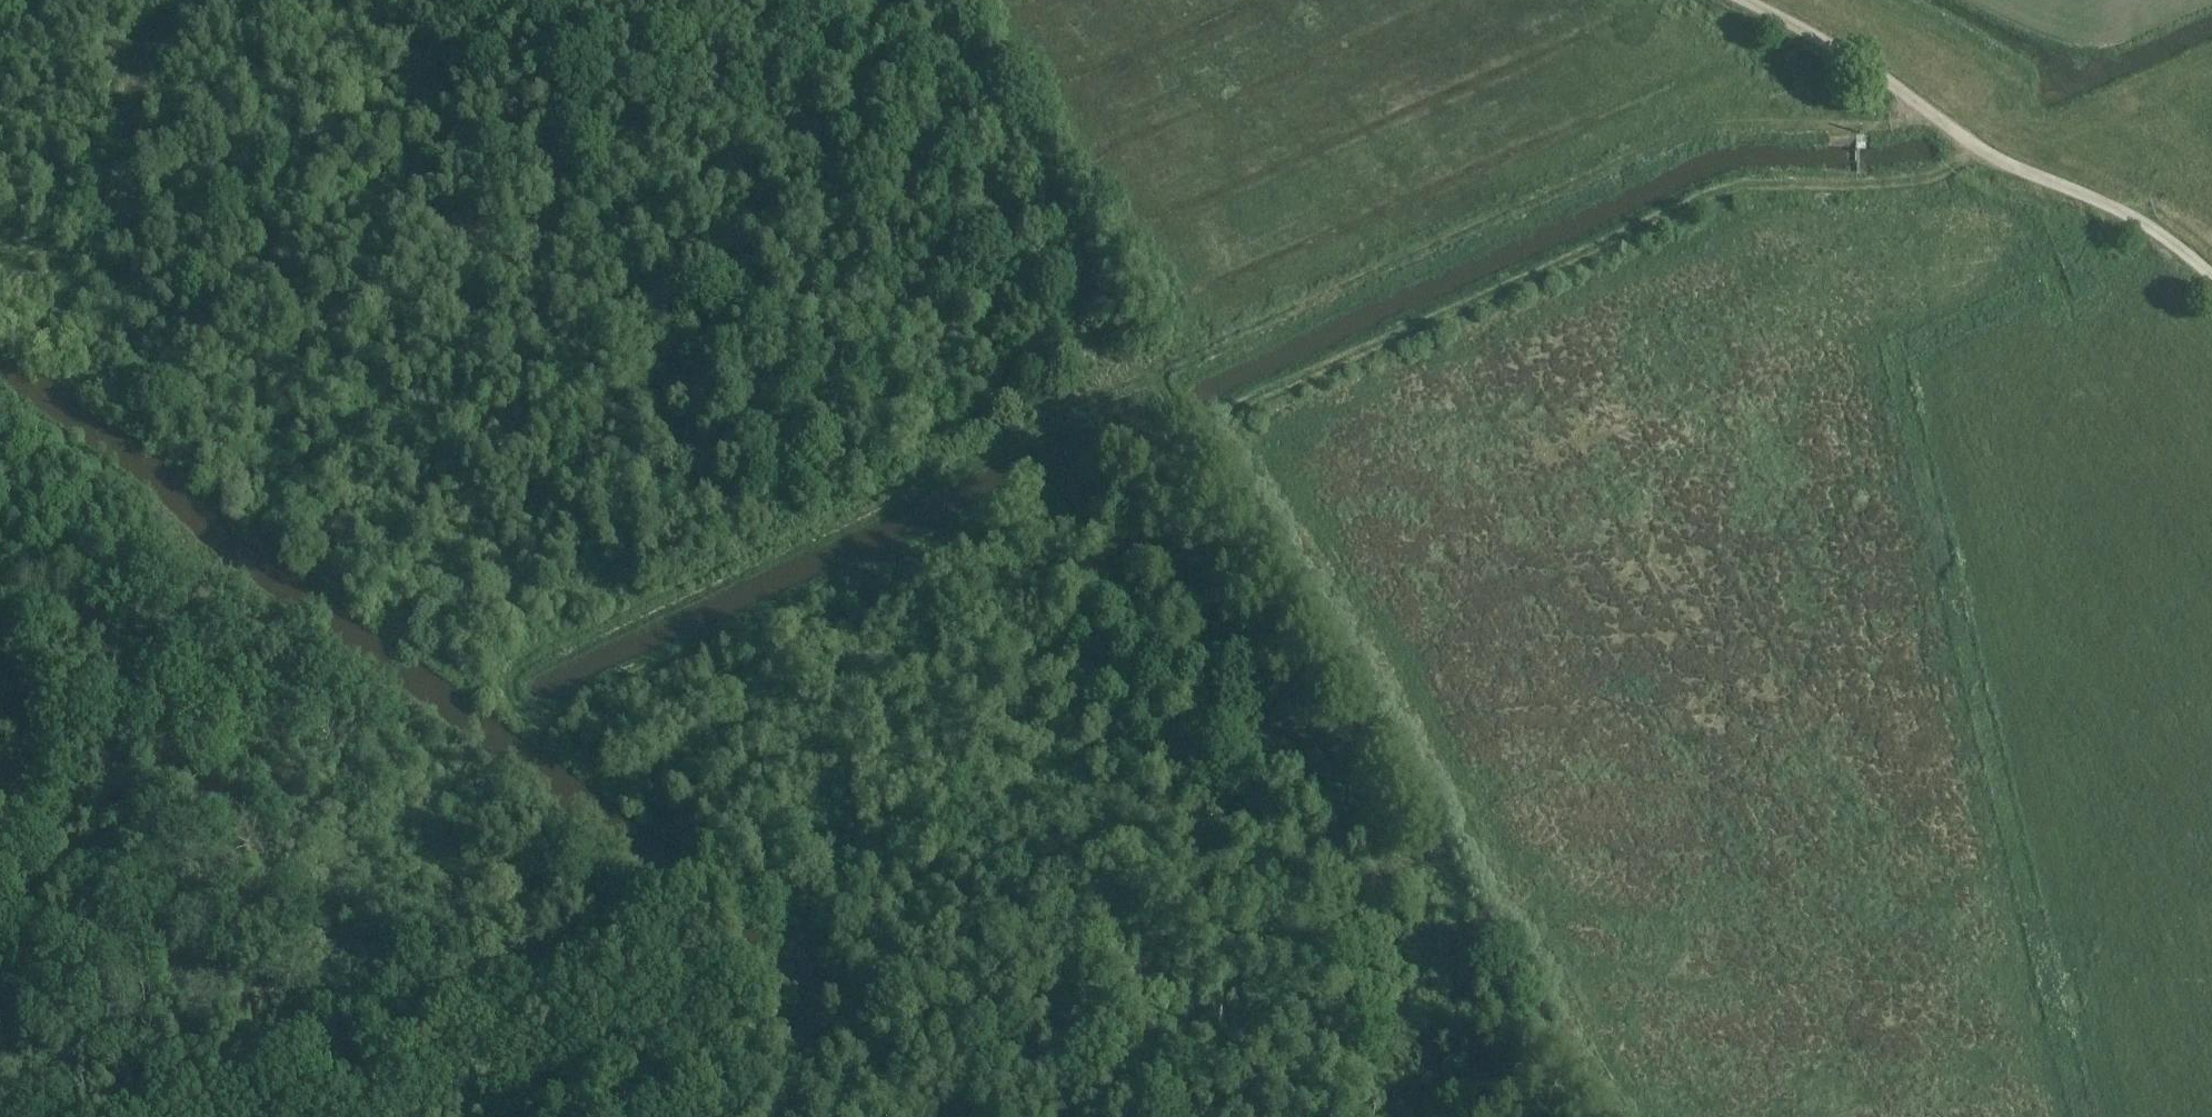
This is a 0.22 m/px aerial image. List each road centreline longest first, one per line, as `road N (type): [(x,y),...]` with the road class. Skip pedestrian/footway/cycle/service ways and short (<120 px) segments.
road 1 (track): [(2211,282),(2154,234),(1960,143),(1876,70),(1737,0)]

